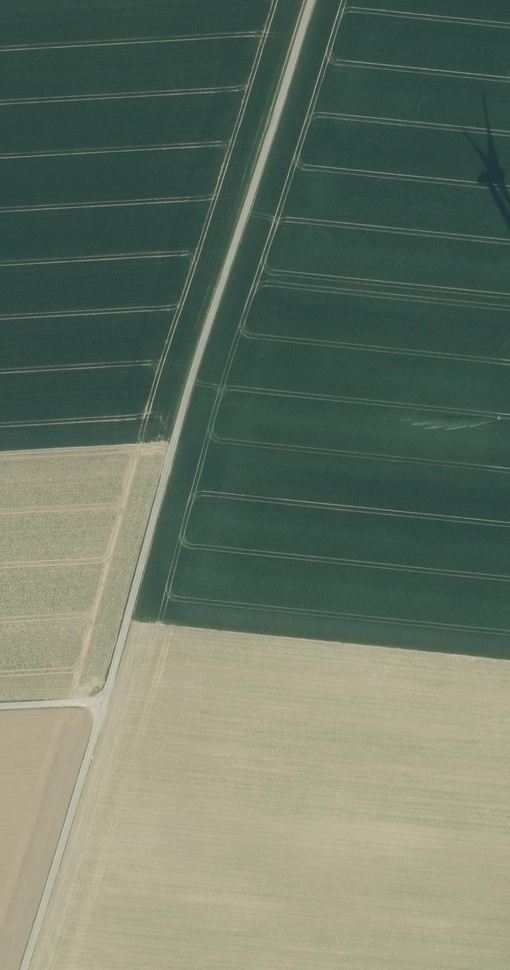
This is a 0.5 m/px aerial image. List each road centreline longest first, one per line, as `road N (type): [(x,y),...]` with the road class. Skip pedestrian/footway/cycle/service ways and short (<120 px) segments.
road 1 (unclassified): [(314,0),(188,405),(108,703)]
road 2 (unclassified): [(108,703),(26,969)]

